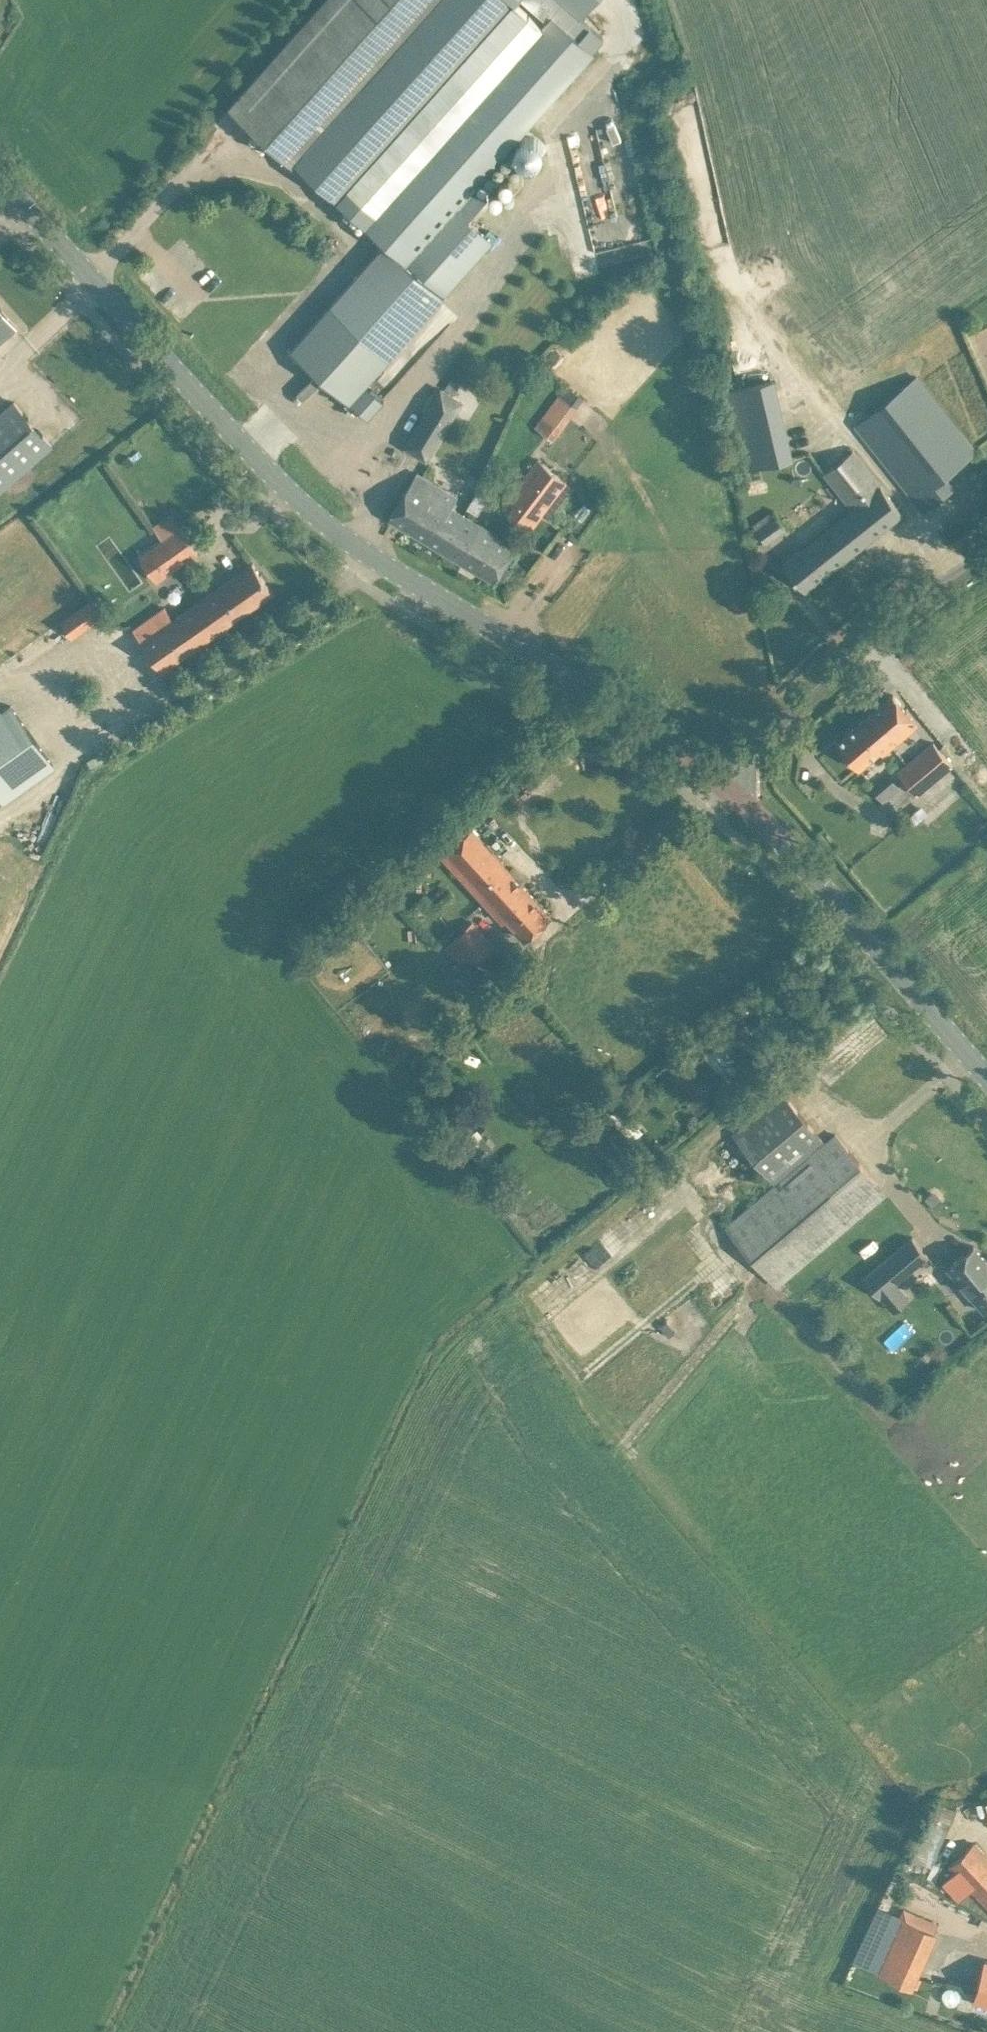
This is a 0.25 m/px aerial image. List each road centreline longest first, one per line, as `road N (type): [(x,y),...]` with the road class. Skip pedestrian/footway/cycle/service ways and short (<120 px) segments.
road 1 (tertiary): [(0,180),(288,494),(349,543),(655,729),(720,781)]
road 2 (tertiary): [(720,781),(986,1076)]
road 3 (unclassified): [(720,781),(848,656),(986,557)]

